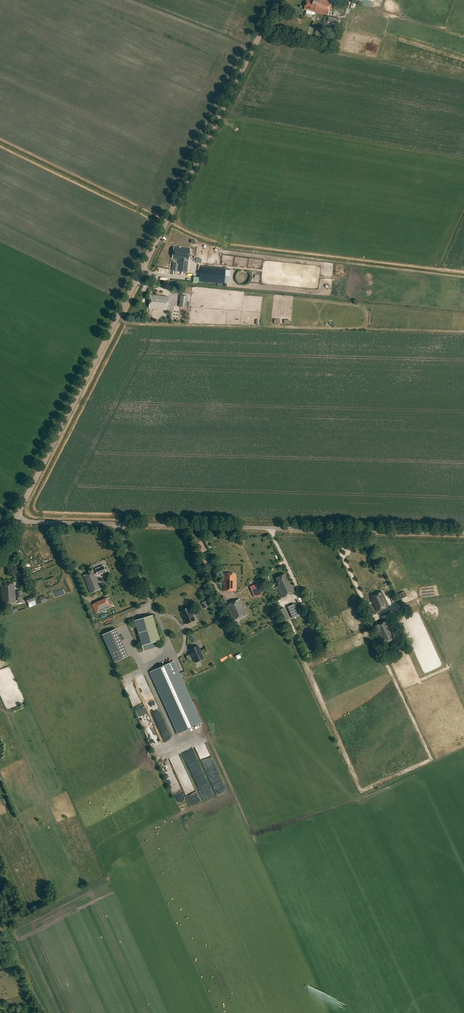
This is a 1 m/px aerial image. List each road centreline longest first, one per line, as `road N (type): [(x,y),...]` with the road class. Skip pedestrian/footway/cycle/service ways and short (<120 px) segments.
road 1 (tertiary): [(14,521),(277,0)]
road 2 (unclassified): [(463,533),(14,521)]

